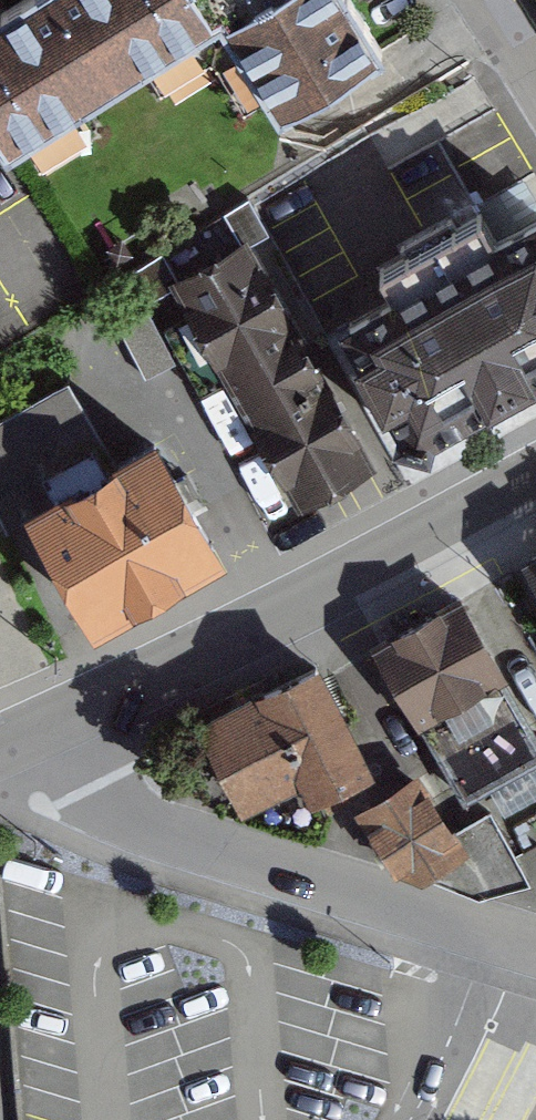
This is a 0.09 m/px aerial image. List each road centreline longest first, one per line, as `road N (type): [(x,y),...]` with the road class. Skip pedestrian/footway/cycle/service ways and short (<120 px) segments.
road 1 (tertiary): [(41,731),(535,476)]
road 2 (unclassified): [(41,731),(104,808),(535,947)]

